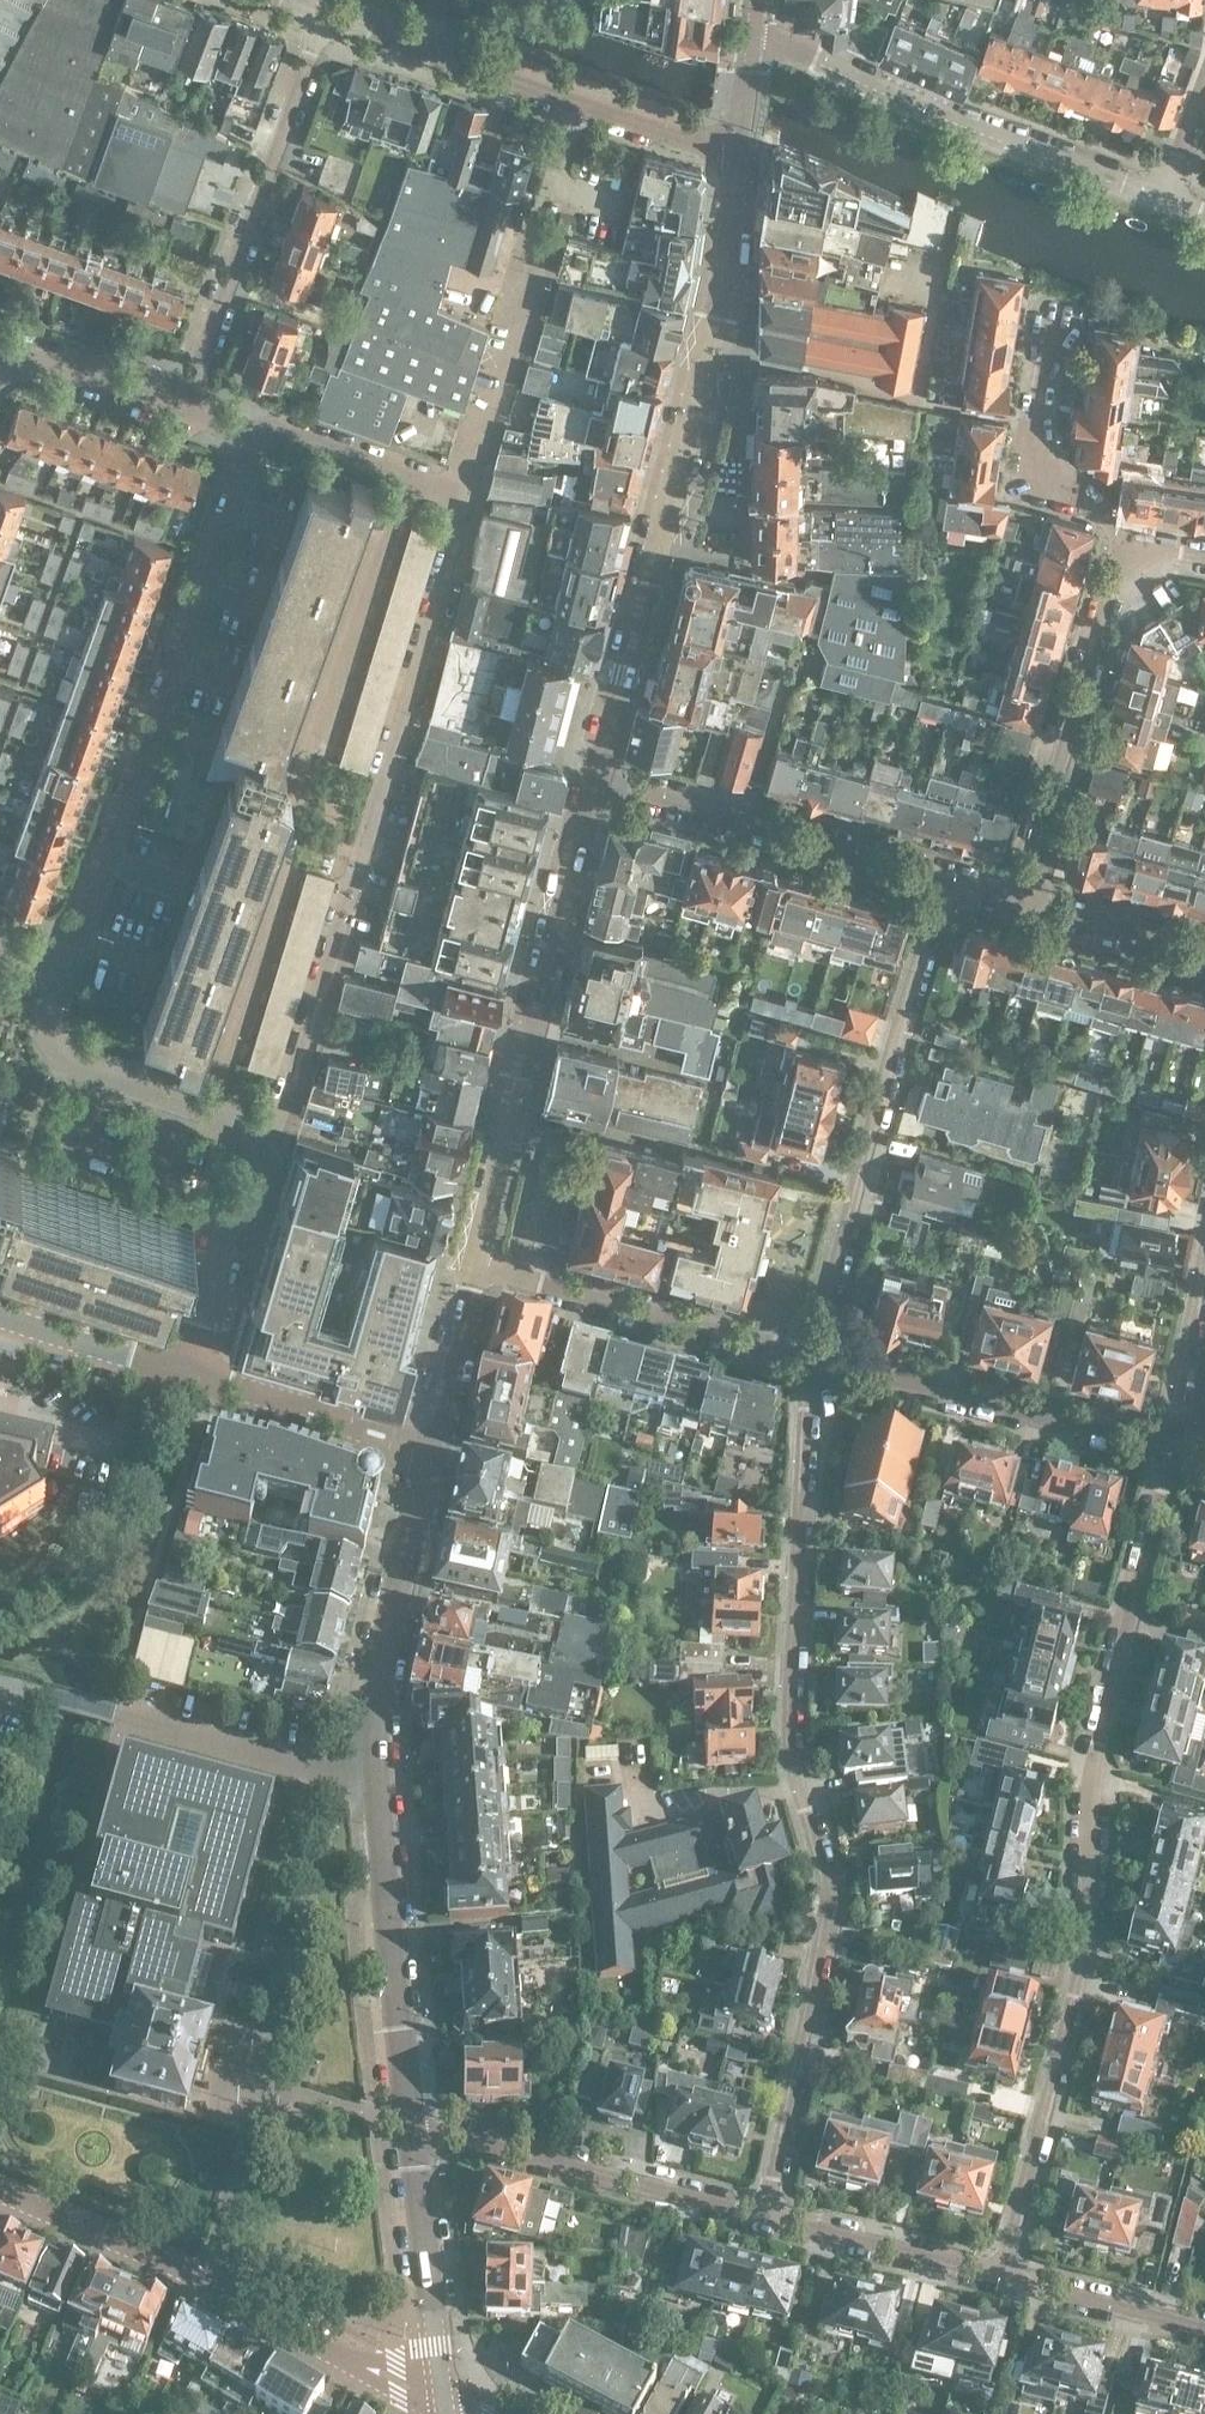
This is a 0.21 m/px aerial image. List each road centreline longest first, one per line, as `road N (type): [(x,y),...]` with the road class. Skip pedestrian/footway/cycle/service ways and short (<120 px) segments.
road 1 (residential): [(769,2214),(829,1931),(831,1882),(802,1781),(796,1705),(811,1355)]
road 2 (residential): [(1011,2273),(1085,1952),(1099,1766),(1146,1574),(1167,1448)]
road 3 (residential): [(469,493),(280,1117),(245,1138)]
road 4 (tertiary): [(413,2126),(392,1978),(380,1667),(427,1448)]
road 5 (tertiary): [(598,771),(712,328),(735,153)]
road 6 (residential): [(74,959),(256,439)]
road 7 (tertiary): [(473,1264),(598,771)]
road 8 (secondary): [(447,2409),(169,2263),(0,2192)]
road 9 (residential): [(811,1355),(940,879)]
road 10 (tertiary): [(1163,195),(752,39)]
road 11 (residential): [(326,14),(735,153)]
road 12 (residential): [(326,14),(182,412)]
road 13 (residential): [(1020,900),(1125,541)]
road 14 (residential): [(1167,1448),(811,1355)]
road 15 (residential): [(769,2214),(413,2126)]
road 16 (residential): [(940,879),(598,771)]
road 17 (residential): [(811,1355),(473,1264)]
road 18 (residential): [(245,1138),(207,1103),(85,1065),(61,1046),(56,1013),(74,959)]
road 19 (residential): [(406,472),(311,747)]
road 20 (tertiary): [(447,2409),(413,2126)]
road 21 (residential): [(550,222),(469,493)]
road 22 (residential): [(1125,541),(1044,465),(1037,422),(1058,302)]
road 23 (tertiary): [(427,1448),(183,1372)]
road 24 (residential): [(1011,2273),(769,2214)]
road 25 (residential): [(245,1138),(249,1168),(183,1372)]
road 26 (residential): [(1204,2323),(1011,2273)]
road 27 (residential): [(1167,1448),(1204,1254)]
road 28 (residential): [(182,412),(0,346)]
road 29 (tertiary): [(183,1372),(0,1315)]
road 30 (residential): [(1204,952),(1020,900)]
road 31 (tertiary): [(427,1448),(473,1264)]
road 32 (residential): [(406,472),(297,436),(256,439)]
road 33 (residential): [(1163,195),(1204,81)]

